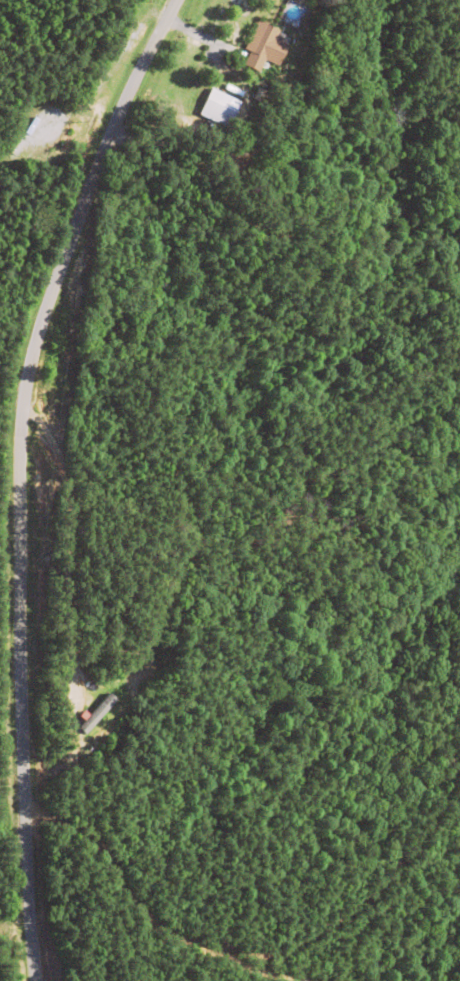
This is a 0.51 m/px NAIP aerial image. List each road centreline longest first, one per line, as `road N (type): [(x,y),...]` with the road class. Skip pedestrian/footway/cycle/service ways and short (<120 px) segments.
road 1 (residential): [(20,980),(17,421),(52,264),(182,0)]
road 2 (residential): [(60,249),(89,316),(106,512),(140,745),(159,813),(224,920),(419,980)]
road 3 (residential): [(19,798),(159,813)]

